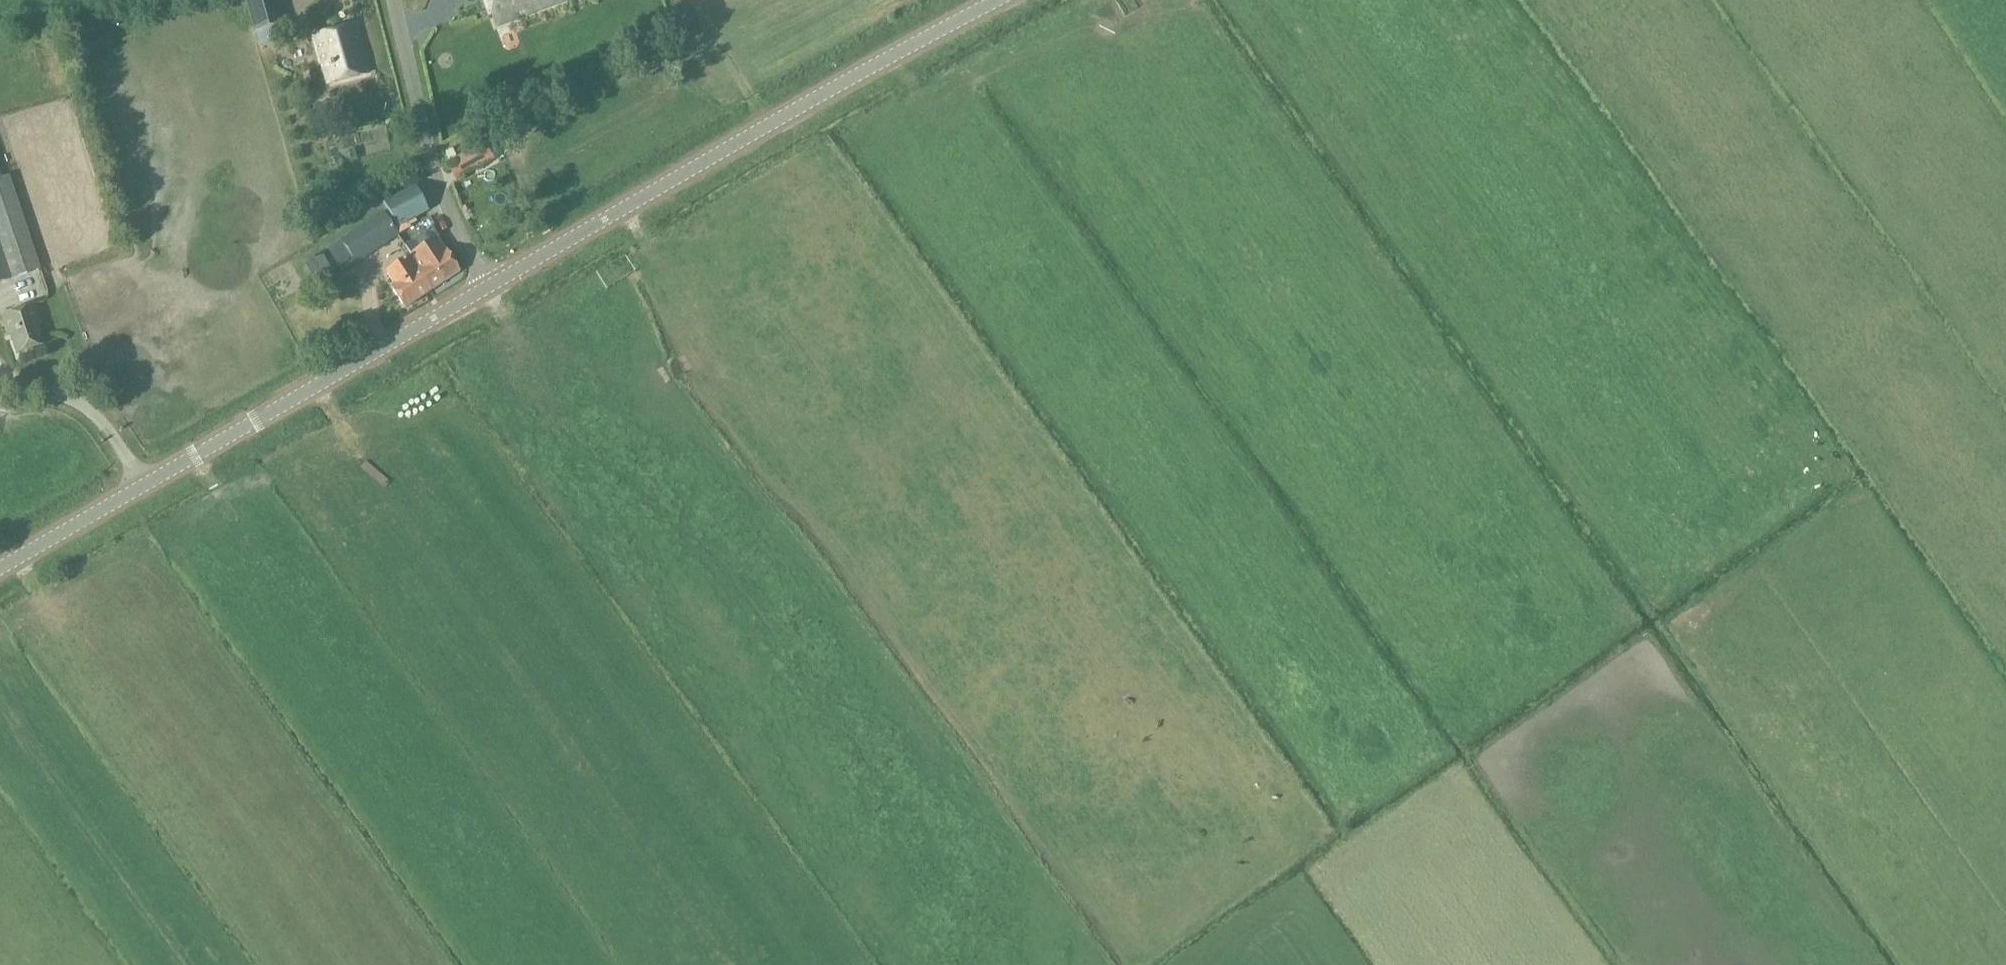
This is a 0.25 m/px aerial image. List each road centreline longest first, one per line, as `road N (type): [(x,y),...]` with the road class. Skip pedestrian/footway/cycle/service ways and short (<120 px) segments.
road 1 (tertiary): [(483,294),(1010,0)]
road 2 (tertiary): [(0,572),(483,294)]
road 3 (unclassified): [(483,294),(435,181),(393,0)]

